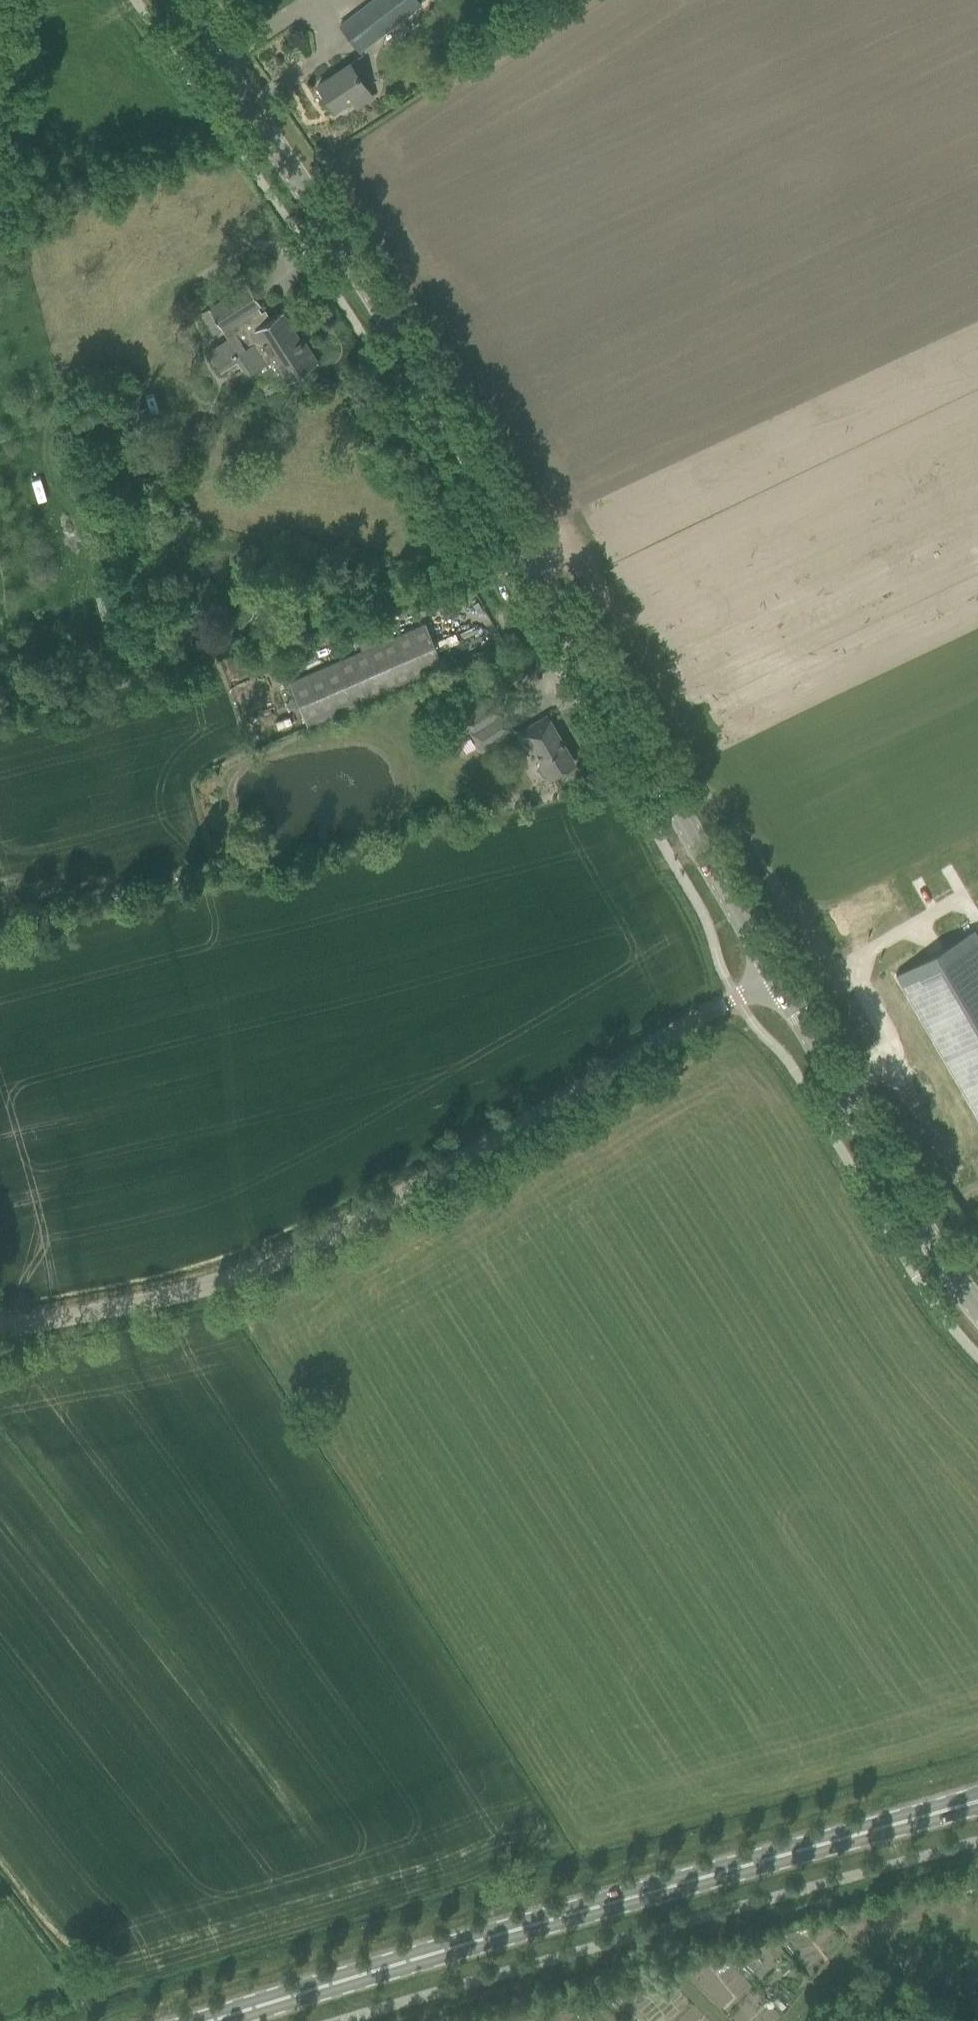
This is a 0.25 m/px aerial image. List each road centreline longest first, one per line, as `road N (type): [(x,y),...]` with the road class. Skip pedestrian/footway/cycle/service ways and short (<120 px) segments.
road 1 (unclassified): [(773,974),(374,296),(175,0)]
road 2 (unclassified): [(773,974),(270,1266),(209,1289),(0,1330)]
road 3 (secondary): [(977,1801),(213,2020)]
road 4 (unclassified): [(977,1309),(773,974)]

